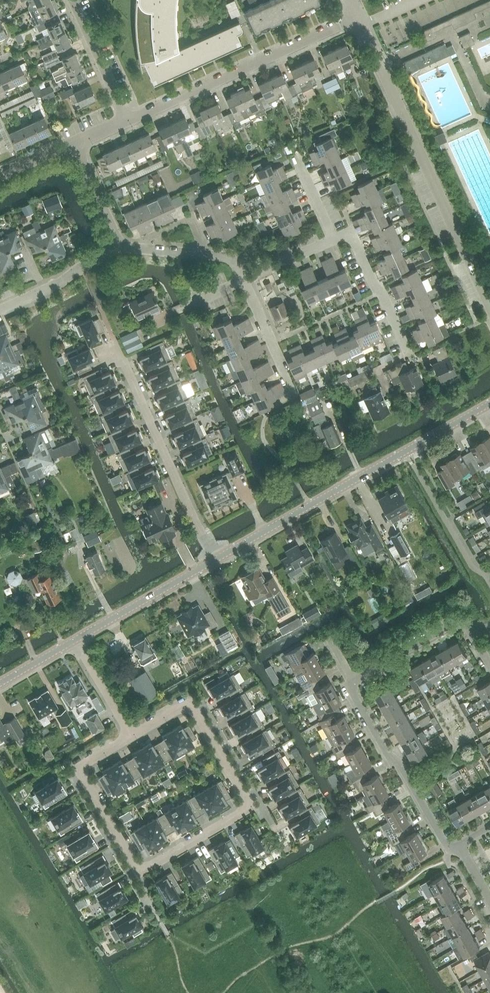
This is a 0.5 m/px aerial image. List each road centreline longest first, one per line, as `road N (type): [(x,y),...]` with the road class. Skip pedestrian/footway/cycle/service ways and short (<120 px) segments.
road 1 (residential): [(131,736),(189,708),(245,797),(244,810),(140,867),(84,779),(87,762)]
road 2 (residential): [(461,850),(448,847),(388,755),(353,695),(355,681),(455,622),(489,629)]
road 3 (residential): [(489,303),(357,16)]
road 4 (unclassified): [(216,559),(489,403)]
road 5 (residential): [(127,120),(357,16)]
road 6 (residential): [(216,559),(116,344)]
road 7 (unclassified): [(76,640),(216,559)]
road 8 (residential): [(406,356),(357,244),(335,241)]
road 9 (residential): [(243,280),(229,258),(115,246)]
road 10 (residential): [(0,311),(115,246)]
road 11 (residential): [(127,120),(72,0)]
road 12 (residential): [(295,396),(243,280)]

